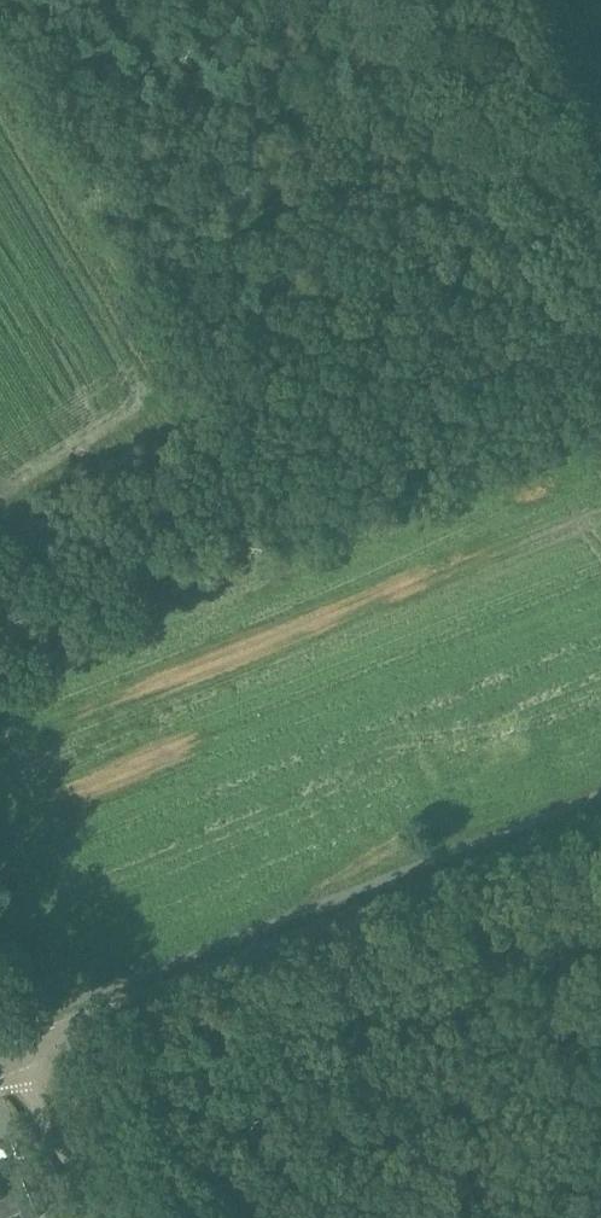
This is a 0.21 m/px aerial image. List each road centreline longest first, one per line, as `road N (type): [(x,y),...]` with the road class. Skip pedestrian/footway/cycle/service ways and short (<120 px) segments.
road 1 (tertiary): [(8,1058),(600,823)]
road 2 (track): [(600,279),(438,0)]
road 3 (unclassified): [(109,1217),(26,1085)]

